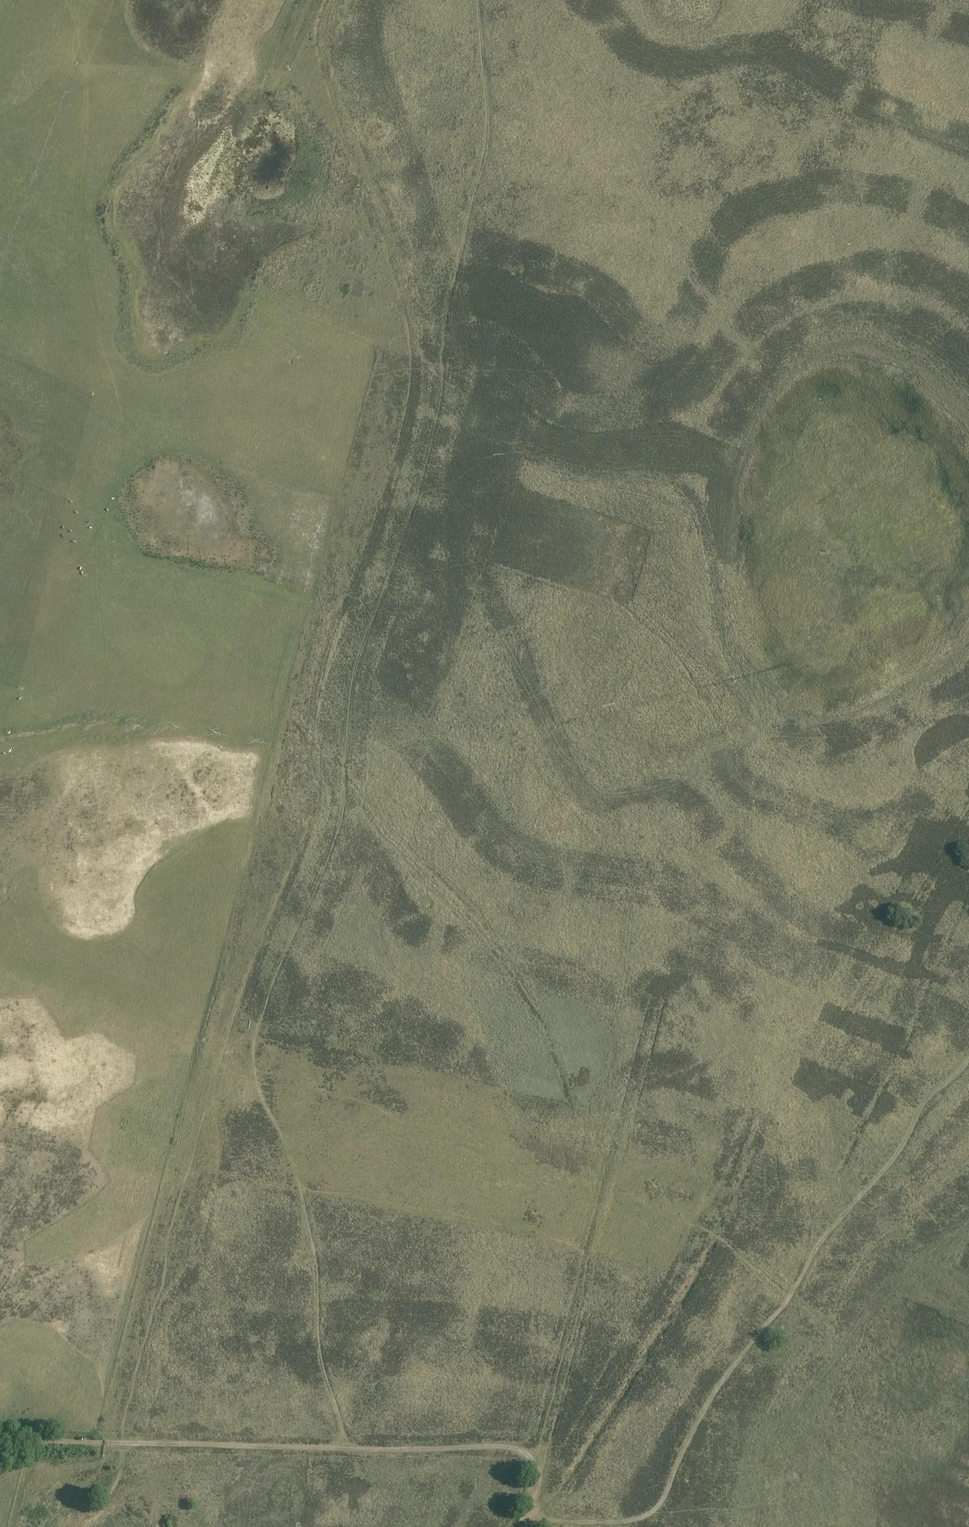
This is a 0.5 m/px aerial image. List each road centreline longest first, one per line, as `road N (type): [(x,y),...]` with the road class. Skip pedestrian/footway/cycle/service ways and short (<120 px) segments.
road 1 (track): [(524,1516),(535,1474),(531,1459),(515,1448),(124,1443)]
road 2 (track): [(124,1443),(0,1439)]

